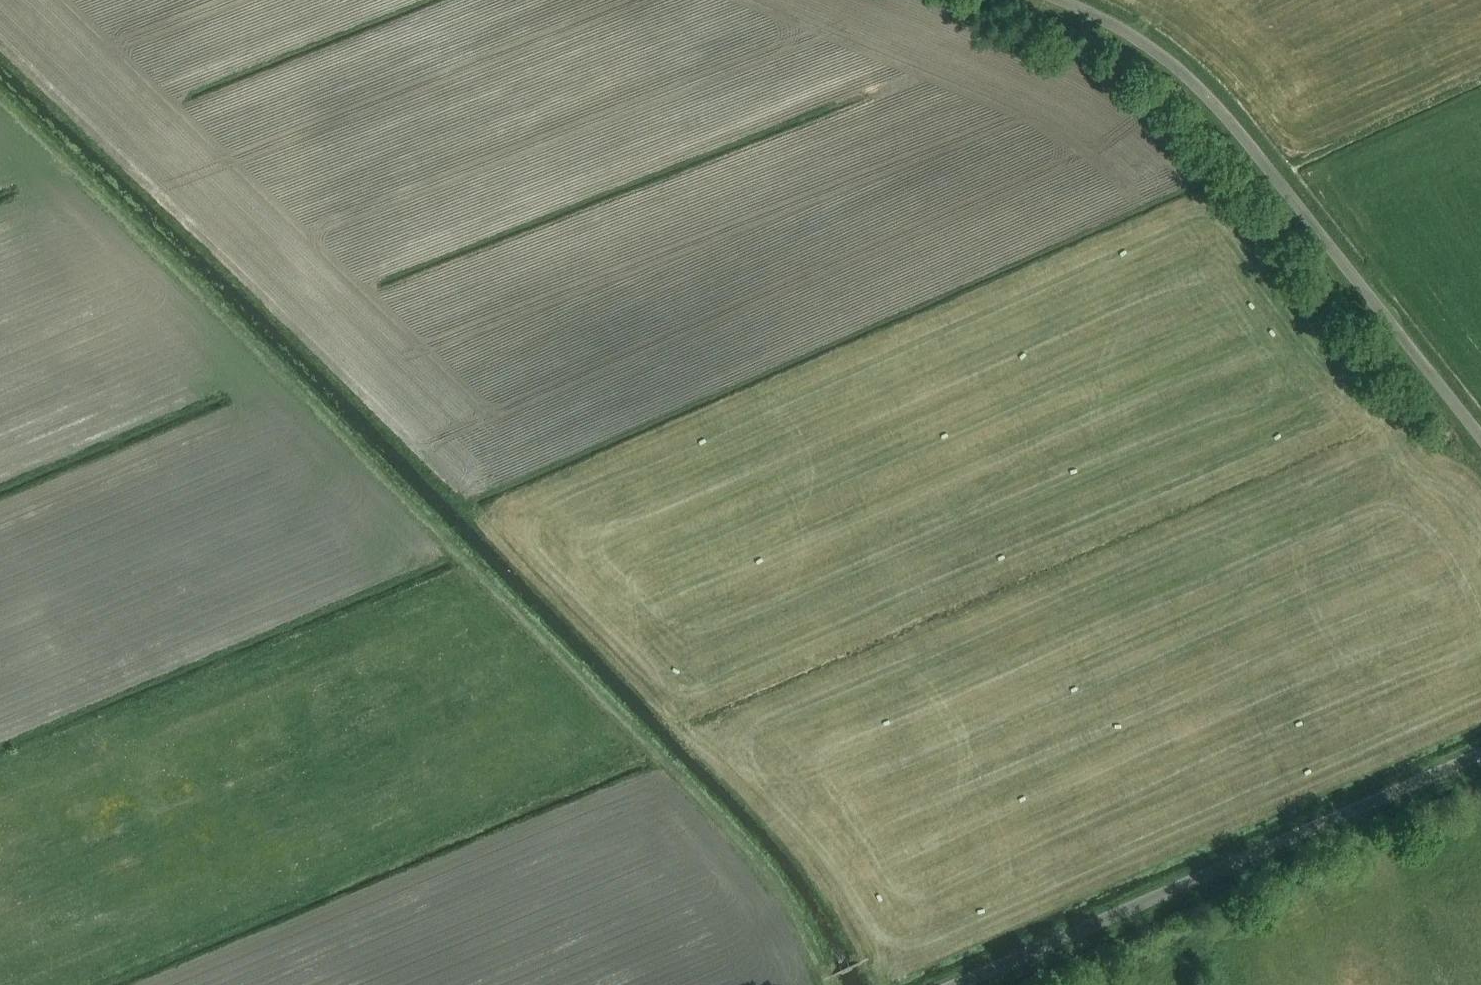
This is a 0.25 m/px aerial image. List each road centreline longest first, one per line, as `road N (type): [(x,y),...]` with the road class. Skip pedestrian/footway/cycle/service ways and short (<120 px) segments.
road 1 (unclassified): [(1480,440),(1211,98),(1143,42),(1060,0)]
road 2 (unclassified): [(954,984),(1480,754)]

